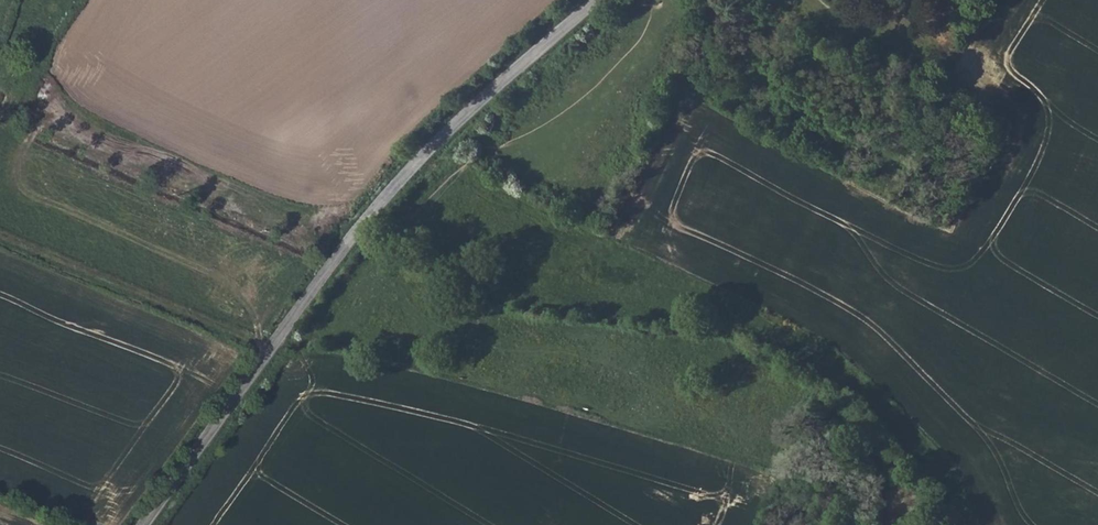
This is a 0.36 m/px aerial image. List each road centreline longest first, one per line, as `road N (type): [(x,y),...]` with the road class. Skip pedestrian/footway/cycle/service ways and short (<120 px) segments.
road 1 (unclassified): [(144,524),(279,354),(401,175),(610,0)]
road 2 (track): [(279,354),(0,229)]
road 3 (track): [(0,109),(72,0)]

